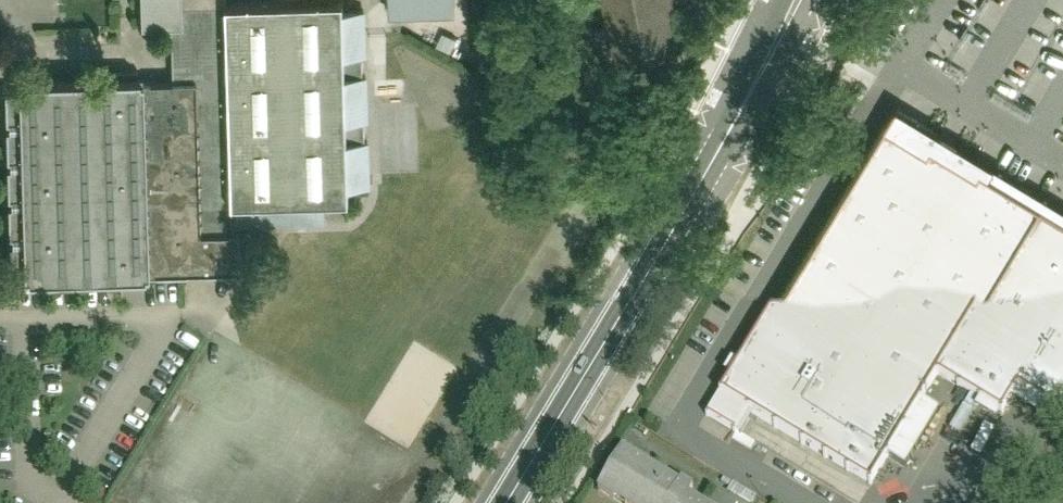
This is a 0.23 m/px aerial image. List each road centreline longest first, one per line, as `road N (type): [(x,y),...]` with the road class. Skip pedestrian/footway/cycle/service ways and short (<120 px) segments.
road 1 (tertiary): [(783,0),(496,502)]

